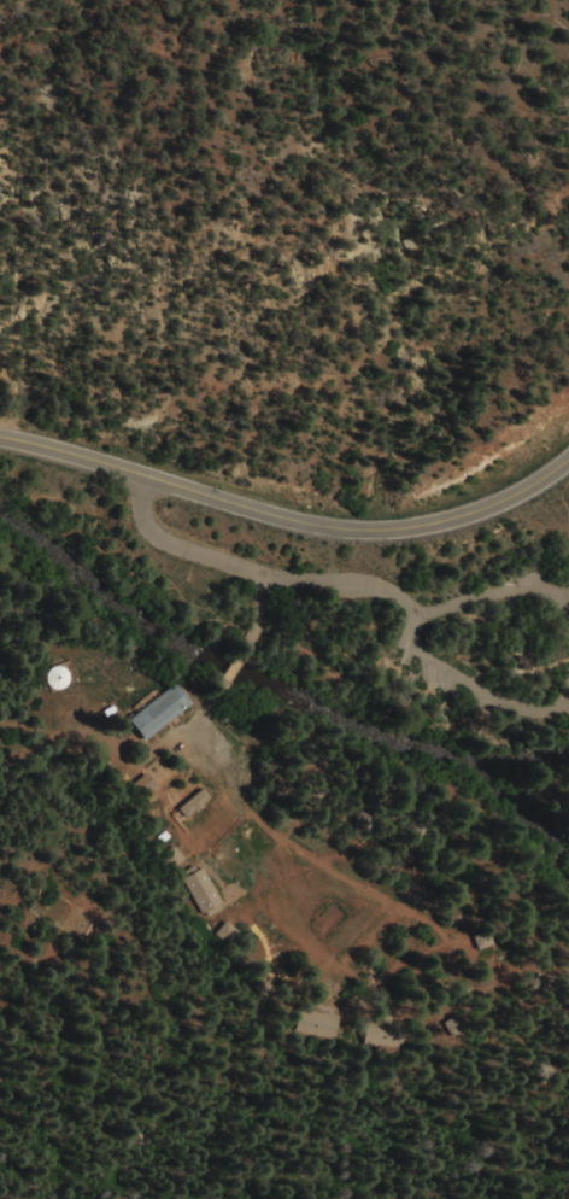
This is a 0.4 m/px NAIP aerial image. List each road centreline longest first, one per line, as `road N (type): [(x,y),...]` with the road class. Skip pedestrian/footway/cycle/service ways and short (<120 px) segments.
road 1 (primary): [(0,435),(321,528),(400,527),(487,505),(568,451)]
road 2 (residential): [(568,637),(559,597),(535,580),(409,604),(407,650),(514,708),(568,704)]
road 3 (residential): [(136,470),(156,537),(253,575)]
road 4 (residential): [(253,575),(350,586),(409,604)]

